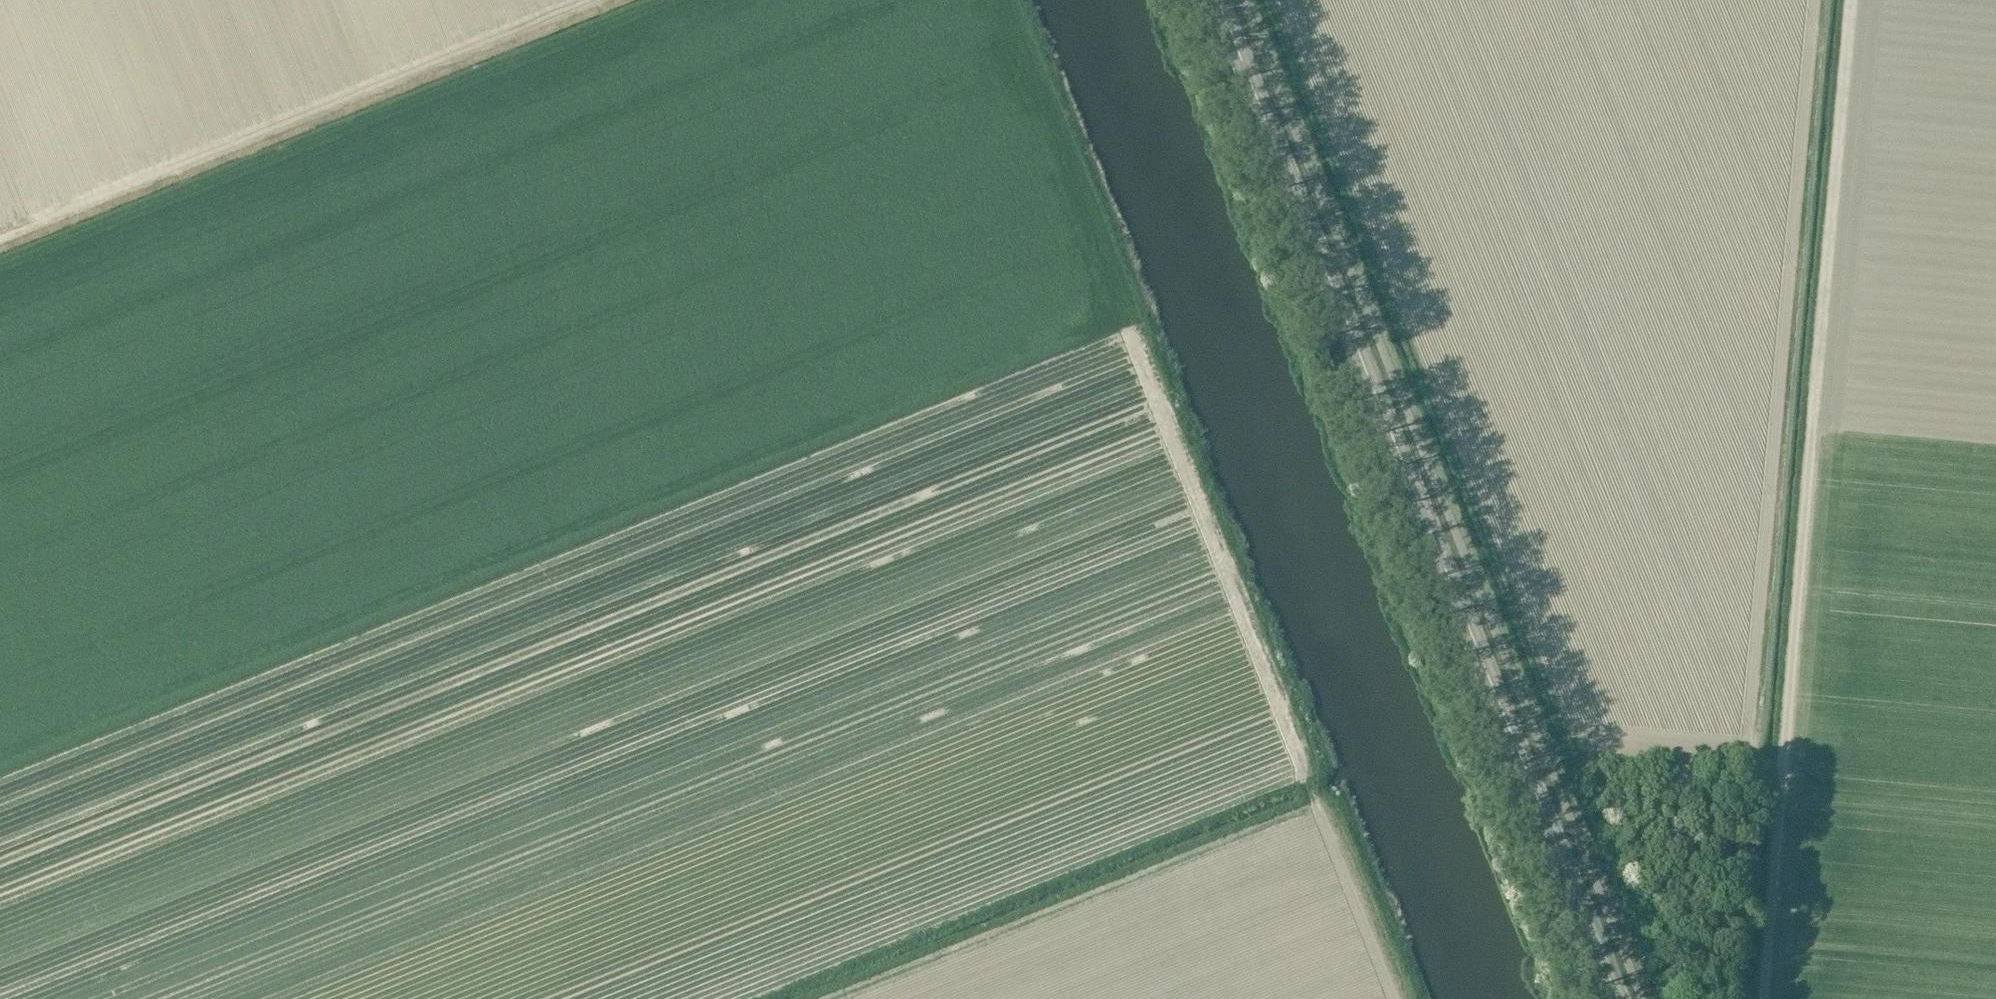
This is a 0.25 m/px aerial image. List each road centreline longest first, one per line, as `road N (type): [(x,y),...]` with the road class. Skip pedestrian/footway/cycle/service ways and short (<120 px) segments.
road 1 (tertiary): [(1617,998),(1217,0)]

